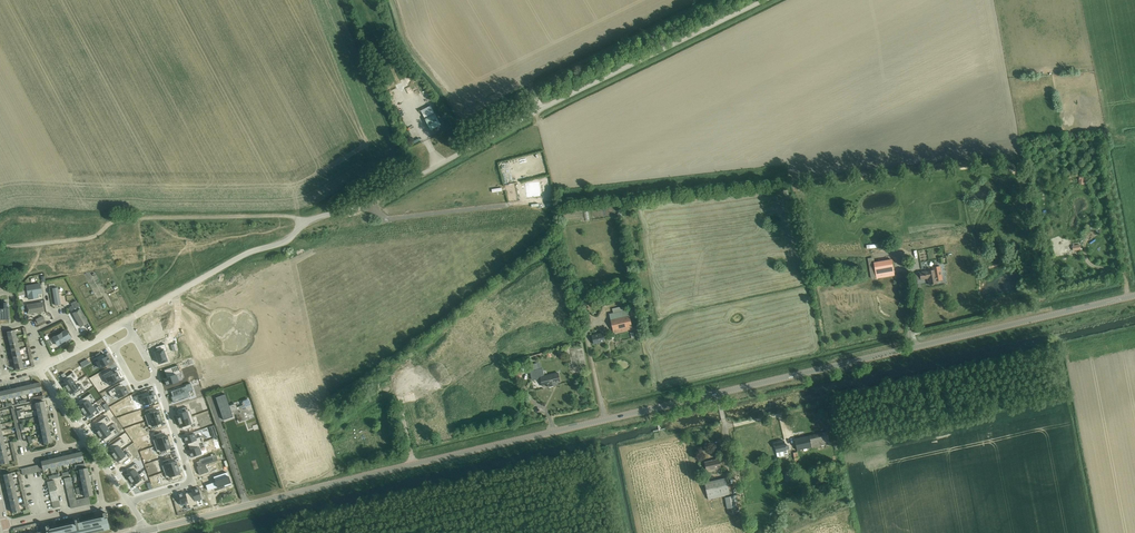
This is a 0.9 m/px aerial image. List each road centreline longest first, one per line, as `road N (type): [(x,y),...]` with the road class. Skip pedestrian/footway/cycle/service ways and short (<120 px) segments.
road 1 (tertiary): [(148,531),(1134,296)]
road 2 (unclassified): [(126,322),(244,255),(284,242),(307,221),(369,203),(764,0)]
road 3 (track): [(303,224),(283,216),(133,218),(90,238),(0,248)]
road 4 (residential): [(129,502),(192,482),(156,379)]

